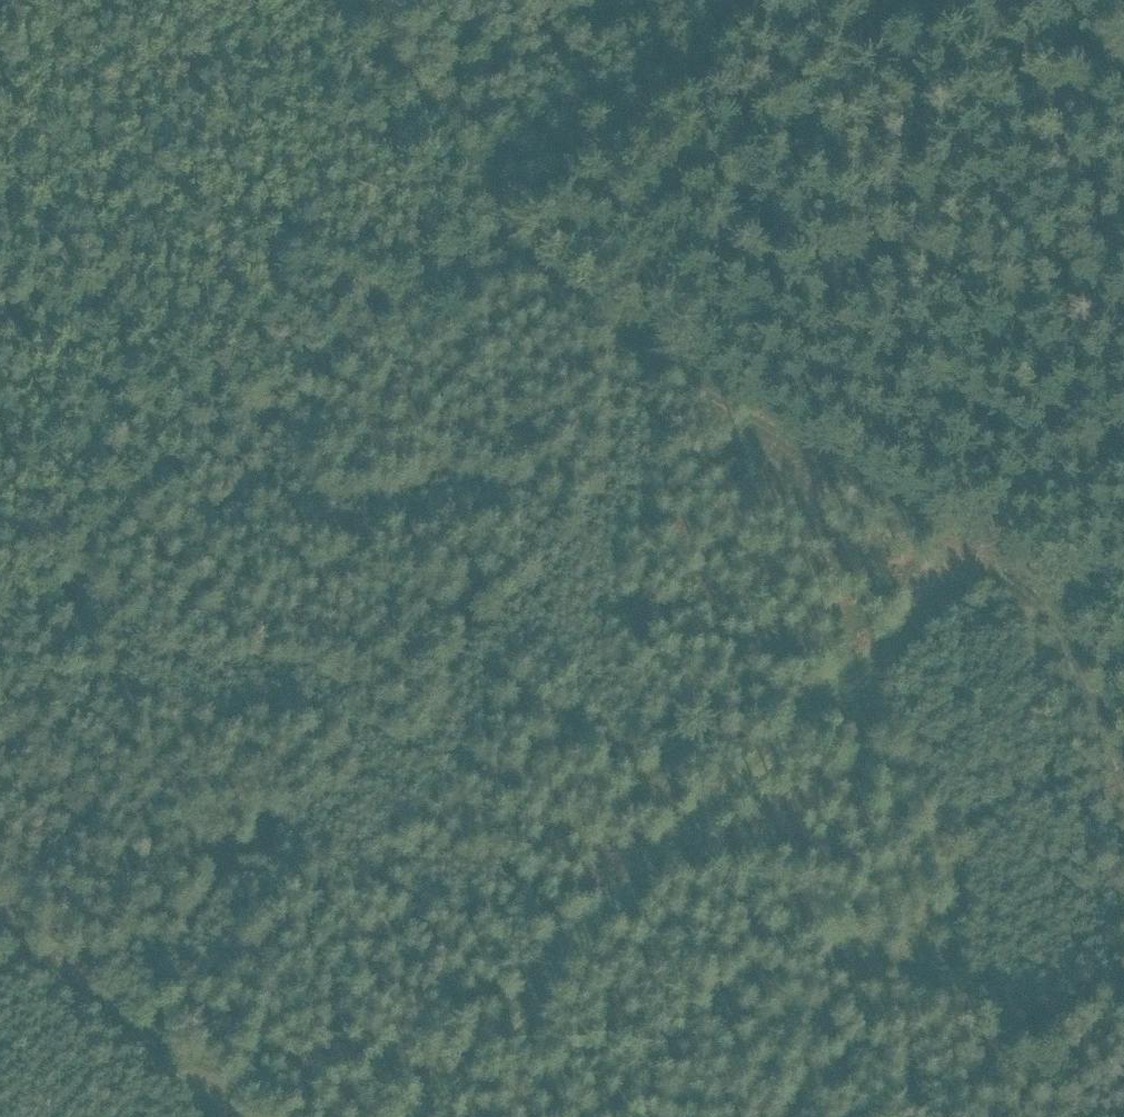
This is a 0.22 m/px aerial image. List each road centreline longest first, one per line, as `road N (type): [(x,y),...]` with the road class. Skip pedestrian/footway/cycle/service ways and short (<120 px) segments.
road 1 (track): [(428,1116),(970,543),(1123,441)]
road 2 (track): [(220,1116),(0,920)]
road 3 (track): [(970,543),(1045,605),(1123,772)]

